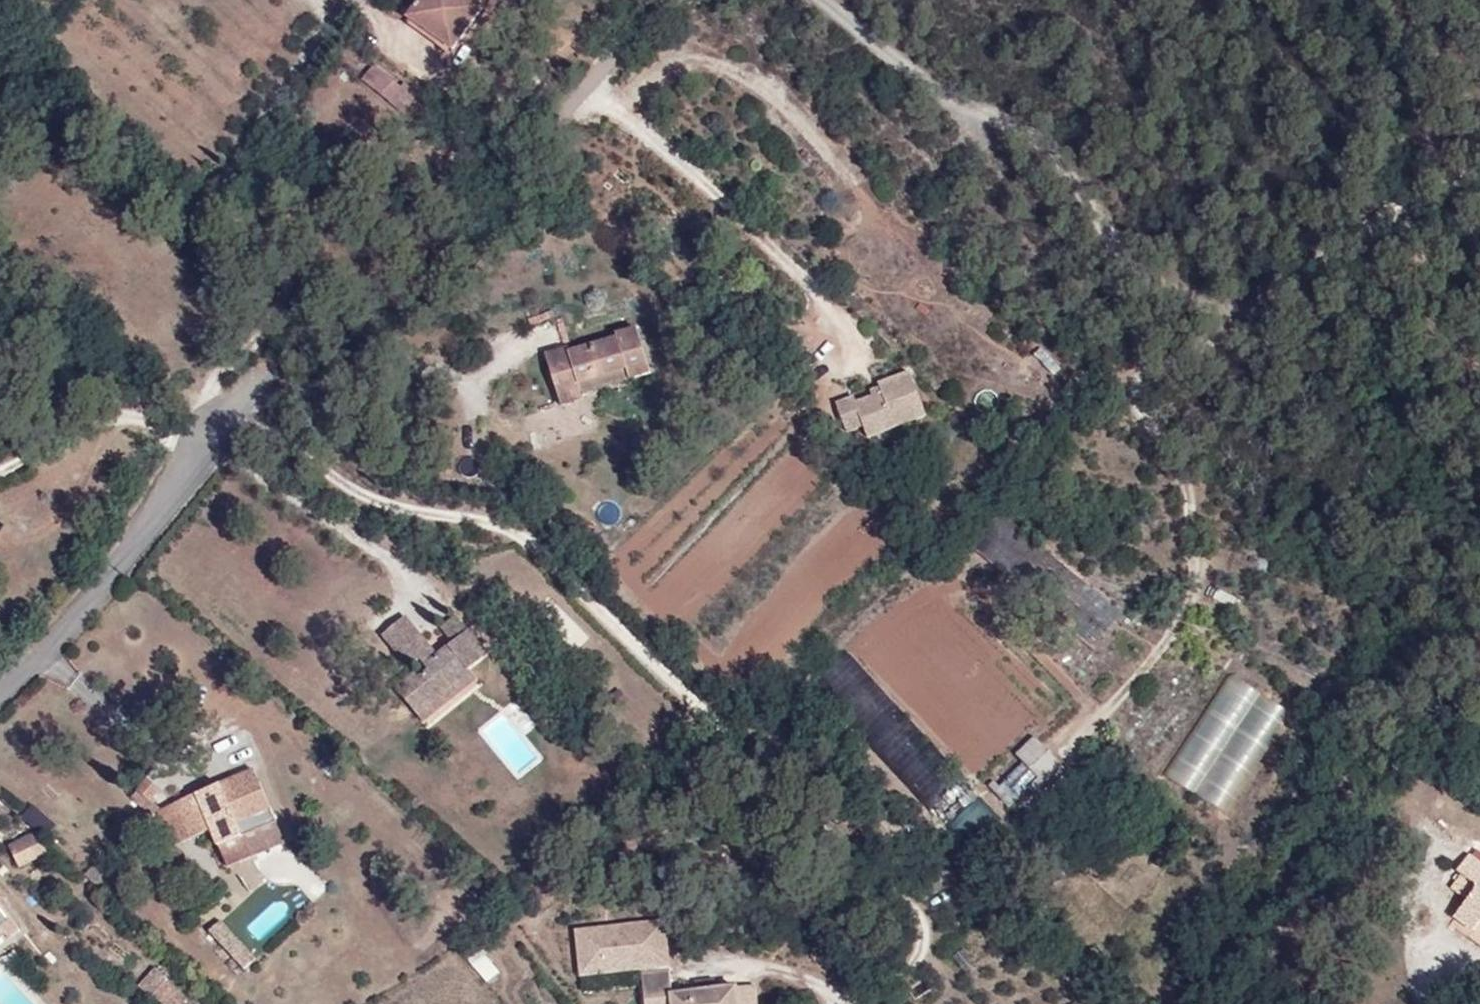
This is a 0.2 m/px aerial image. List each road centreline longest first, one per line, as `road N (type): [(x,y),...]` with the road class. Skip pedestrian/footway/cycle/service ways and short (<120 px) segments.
road 1 (track): [(222,396),(305,447),(361,495),(503,527),(553,553),(699,713),(920,915),(922,951),(903,975),(872,991),(836,991),(782,970),(721,960)]
road 2 (residential): [(0,694),(94,600),(257,343),(371,317),(424,278),(665,0)]
road 3 (track): [(839,0),(884,52),(958,106),(1049,141),(1137,273),(1236,312),(1390,200),(1479,171)]
road 4 (track): [(1193,295),(1193,599),(1114,703)]
road 5 (track): [(585,93),(614,104),(845,314),(859,342)]
road 6 (track): [(222,396),(163,393),(0,472)]
road 7 (track): [(371,317),(375,337),(402,362),(441,370),(485,399)]
road 8 (track): [(361,495),(363,524),(403,571),(421,607)]

